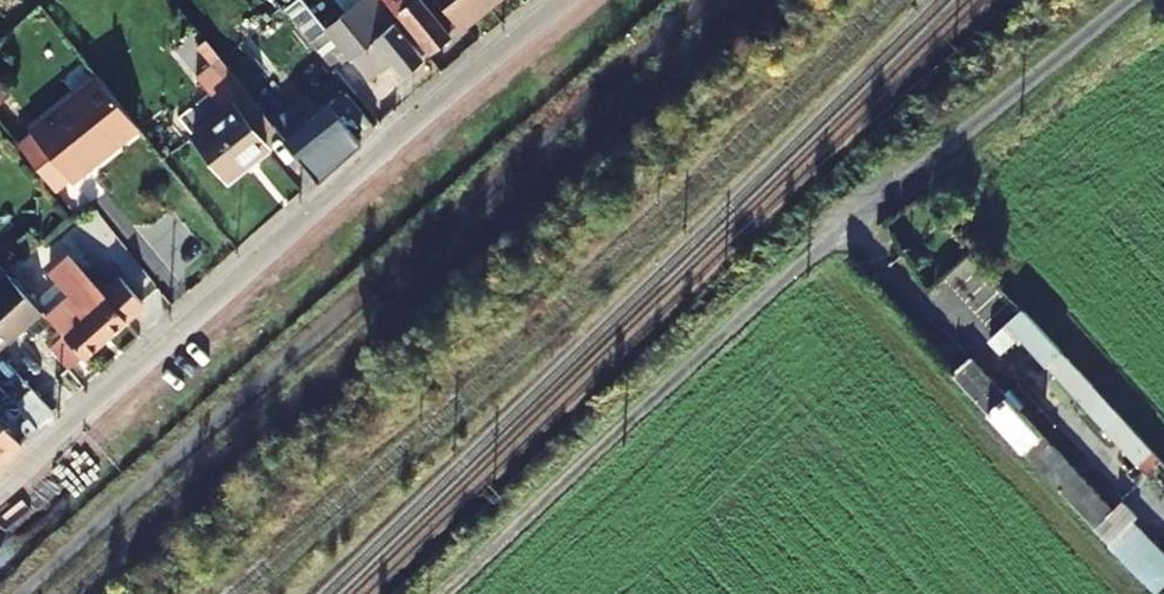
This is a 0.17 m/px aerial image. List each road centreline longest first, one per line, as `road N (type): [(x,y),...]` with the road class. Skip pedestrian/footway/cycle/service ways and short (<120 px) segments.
road 1 (residential): [(448,593),(774,288),(1129,0)]
road 2 (unclassified): [(0,498),(589,0)]

